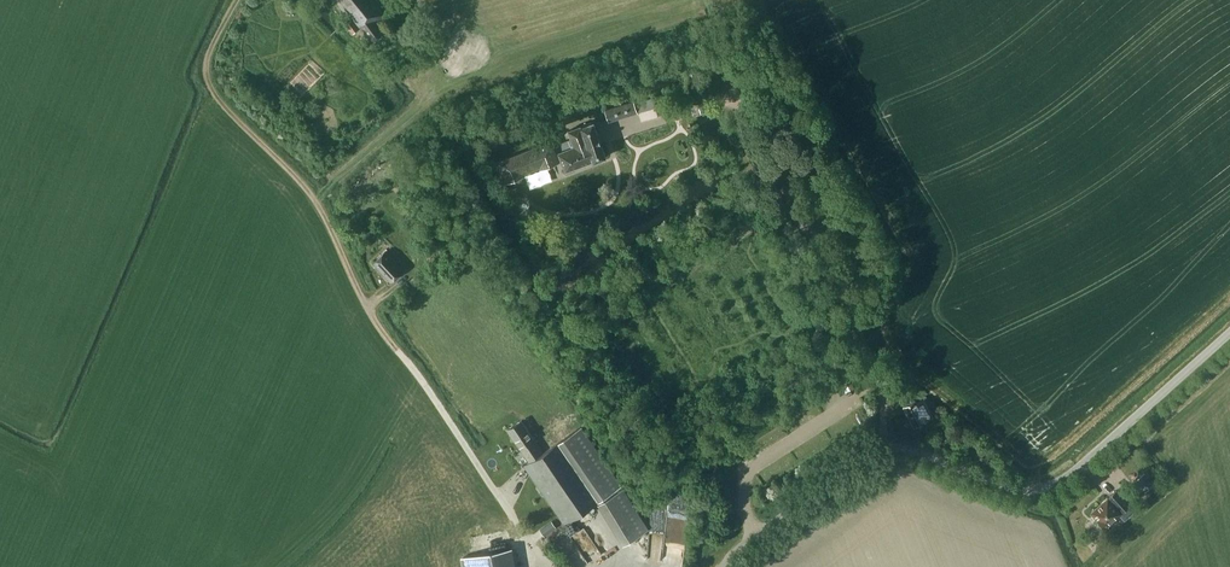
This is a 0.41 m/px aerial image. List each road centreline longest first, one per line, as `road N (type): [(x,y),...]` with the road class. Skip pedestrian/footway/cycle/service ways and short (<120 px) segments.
road 1 (unclassified): [(725,566),(753,537),(885,446),(1010,488),(1049,486),(1229,333)]
road 2 (track): [(400,353),(321,209),(217,101),(208,55),(241,0)]

